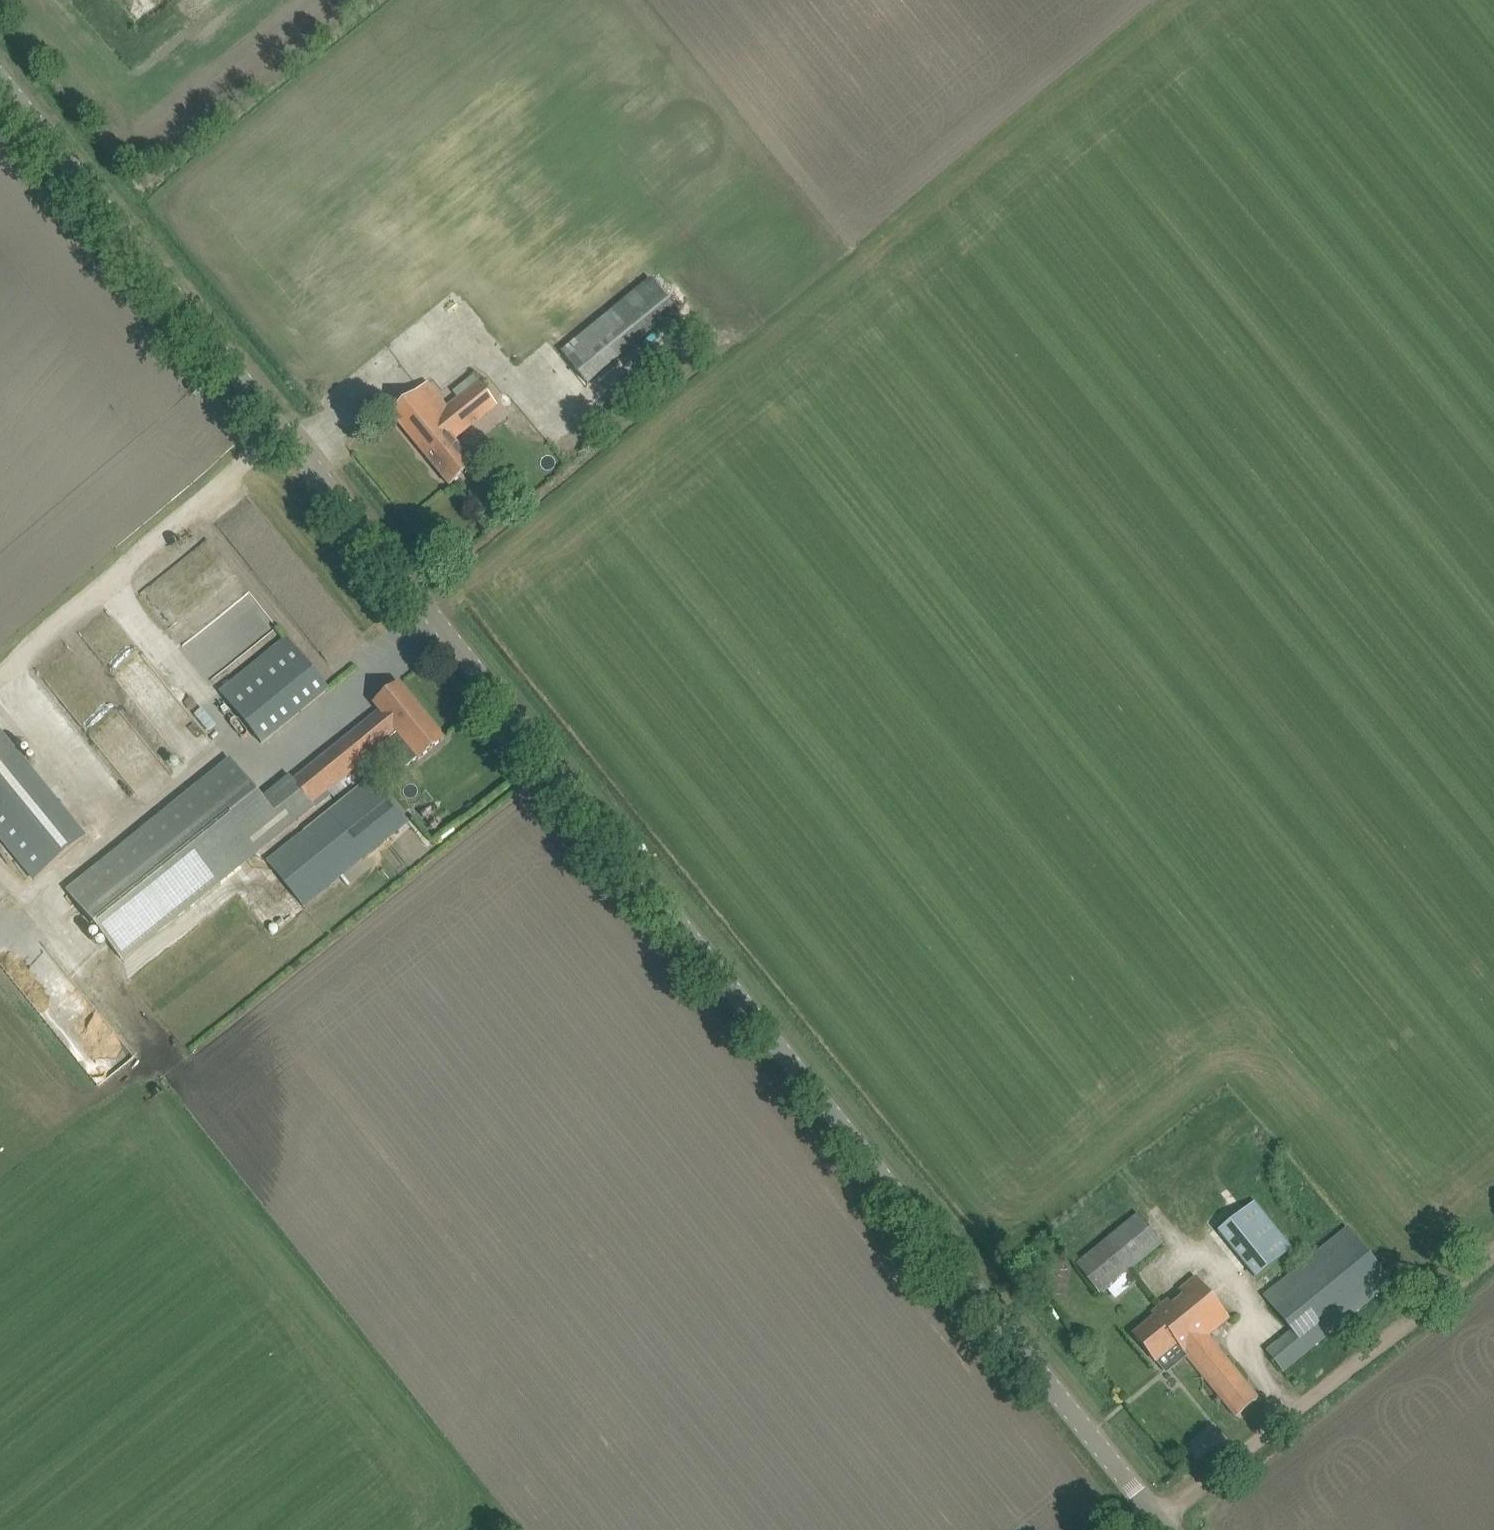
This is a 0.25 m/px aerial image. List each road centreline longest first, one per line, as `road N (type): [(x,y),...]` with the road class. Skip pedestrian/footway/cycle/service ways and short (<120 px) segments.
road 1 (unclassified): [(1159,1516),(0,75)]
road 2 (track): [(1493,1249),(1159,1516)]

